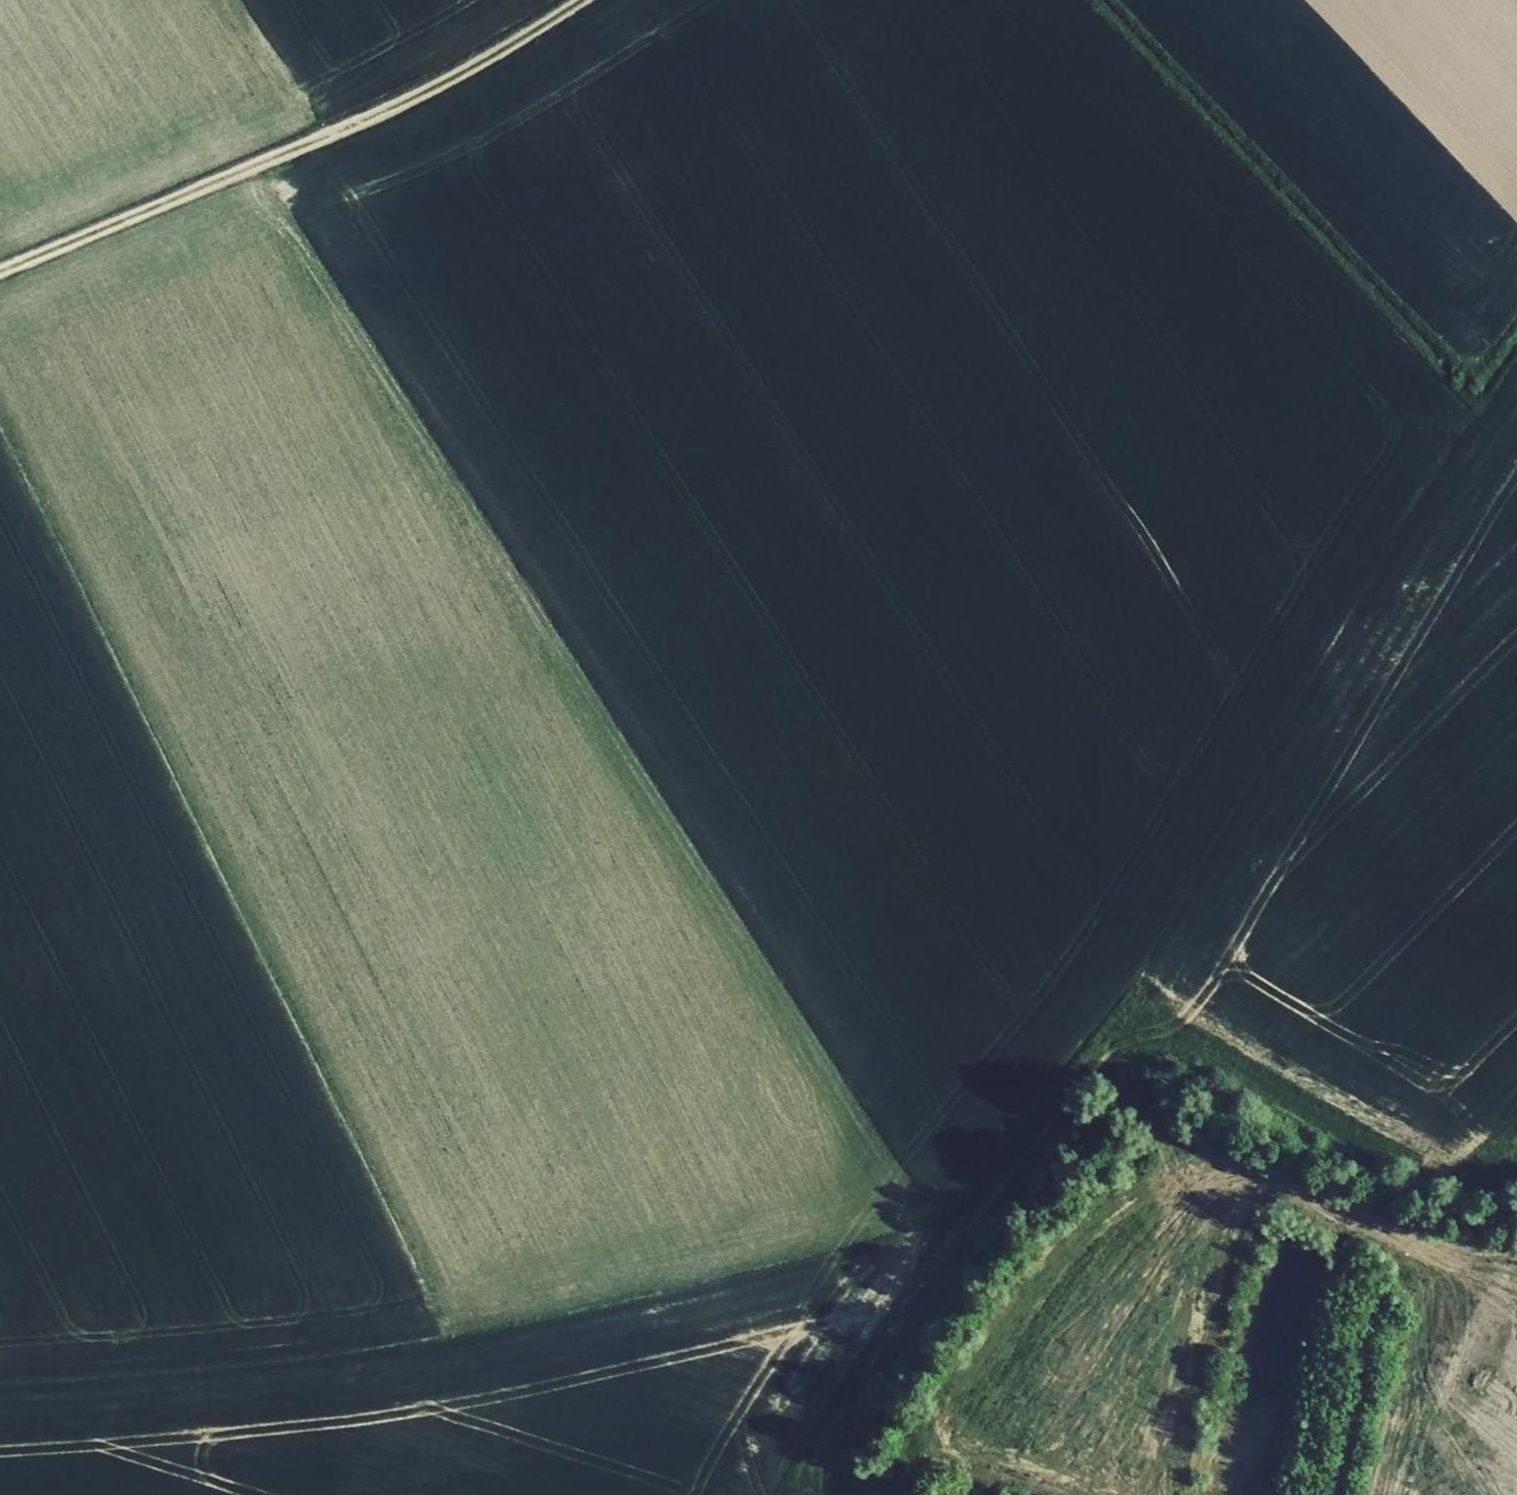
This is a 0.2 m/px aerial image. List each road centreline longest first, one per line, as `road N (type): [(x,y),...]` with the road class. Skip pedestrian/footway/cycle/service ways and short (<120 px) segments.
road 1 (track): [(584,0),(440,87),(0,281)]

